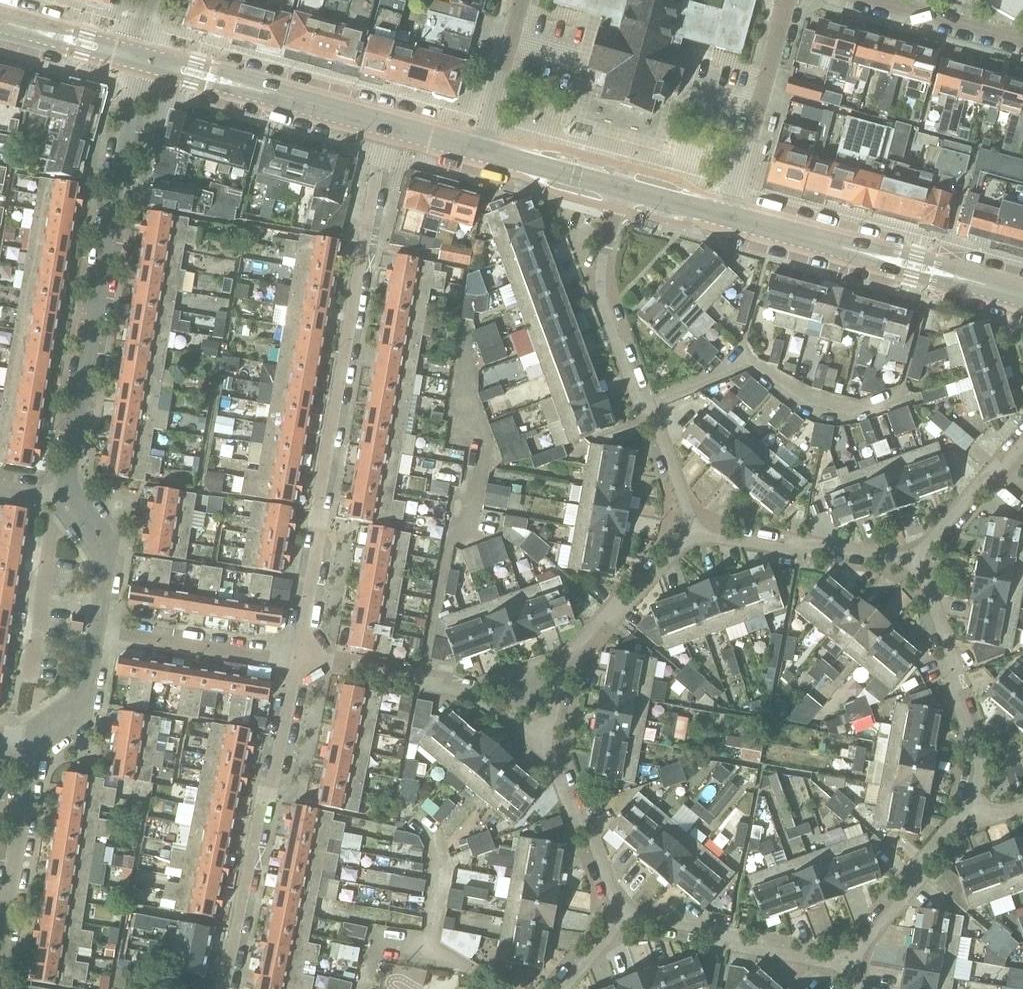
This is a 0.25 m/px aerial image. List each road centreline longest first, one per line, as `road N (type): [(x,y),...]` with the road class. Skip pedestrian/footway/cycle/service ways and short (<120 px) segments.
road 1 (residential): [(385,123),(301,659)]
road 2 (residential): [(137,56),(68,490)]
road 3 (residential): [(691,529),(605,310),(602,261),(620,186)]
road 4 (residential): [(301,659),(230,988)]
road 5 (tertiary): [(1022,295),(730,213)]
road 6 (residential): [(540,747),(562,663),(691,529)]
road 7 (residential): [(965,808),(979,761),(909,561)]
road 8 (residential): [(540,747),(474,695),(301,659)]
road 9 (tertiary): [(385,123),(137,56)]
road 10 (residential): [(43,737),(0,987)]
road 11 (residential): [(849,956),(826,960),(741,946),(711,930),(623,920)]
road 12 (residential): [(730,213),(789,0)]
road 13 (residential): [(909,561),(691,529)]
road 14 (residential): [(301,659),(98,630)]
road 15 (residential): [(32,682),(68,490)]
road 16 (residential): [(623,920),(540,747)]
road 17 (residential): [(965,808),(849,956)]
road 18 (residential): [(909,561),(1022,448)]
road 19 (residential): [(522,0),(483,148)]
road 20 (residential): [(68,490),(100,546),(106,578),(98,630)]
road 21 (residential): [(1022,40),(879,0)]
road 22 (tertiary): [(620,186),(483,148)]
road 23 (tertiary): [(137,56),(0,18)]
road 24 (residential): [(98,630),(85,700),(43,737)]

